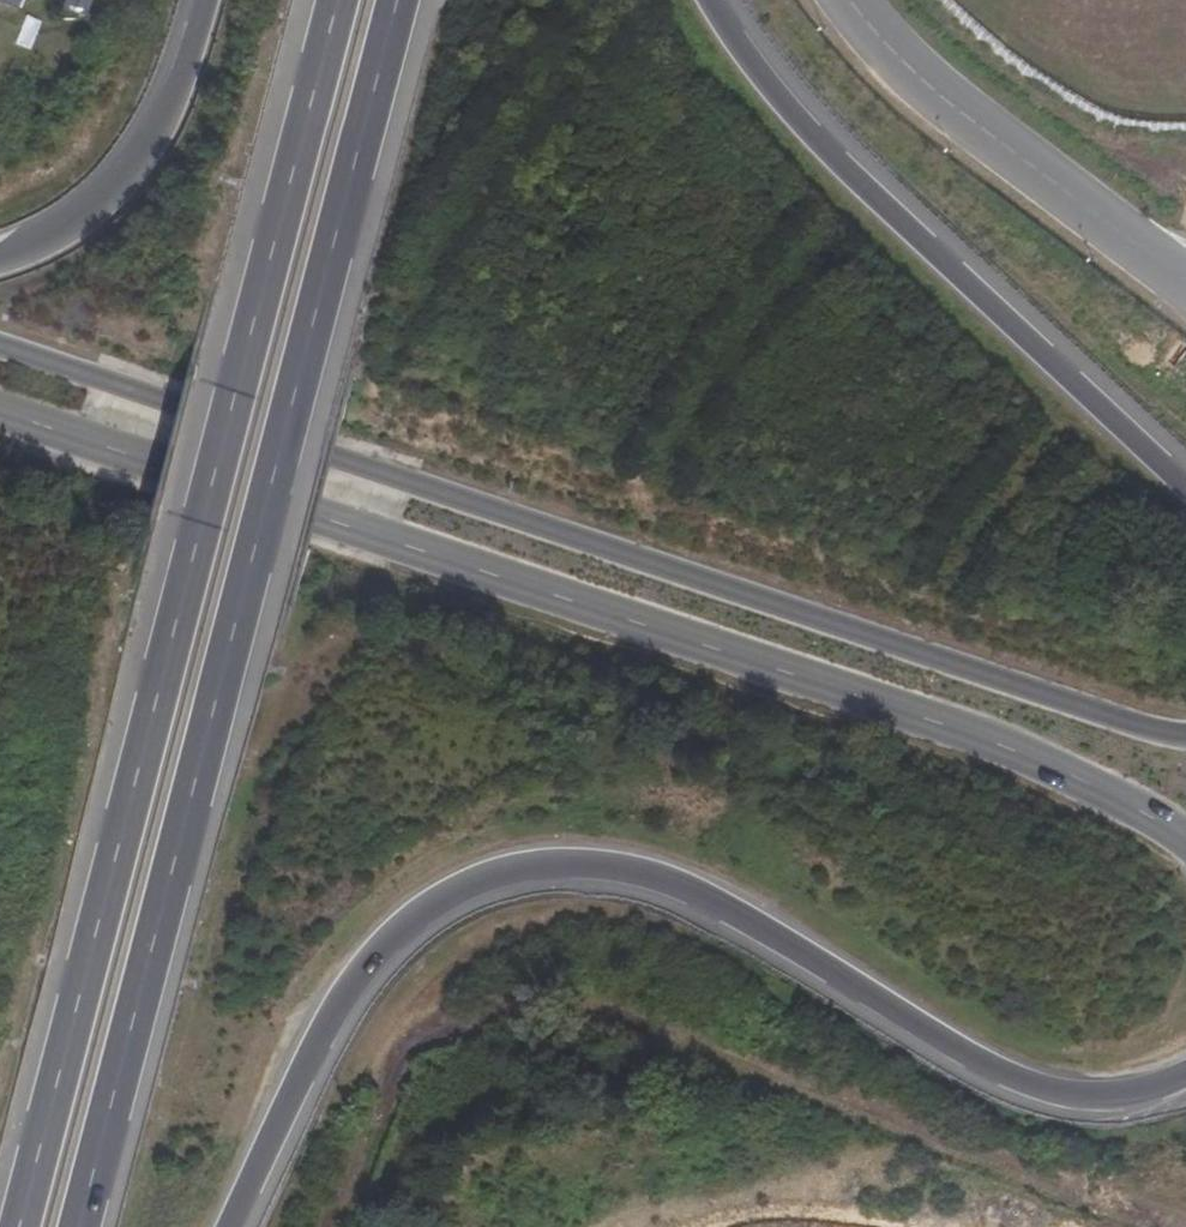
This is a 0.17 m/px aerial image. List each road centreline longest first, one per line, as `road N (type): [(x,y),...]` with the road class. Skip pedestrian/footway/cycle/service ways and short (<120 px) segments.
road 1 (primary): [(80,1226),(398,0)]
road 2 (primary): [(338,0),(22,1226)]
road 3 (primary): [(0,412),(972,733),(1126,798),(1185,839)]
road 4 (primary): [(1185,734),(0,346)]
road 5 (primary): [(232,1226),(356,979),(401,928),(446,893),(506,871),(565,862),(618,867),(684,888),(1032,1083),(1100,1096),(1185,1078)]
road 6 (primary): [(1185,486),(826,140),(720,0)]
road 7 (primary): [(200,0),(170,99),(128,175),(69,226),(0,259)]

